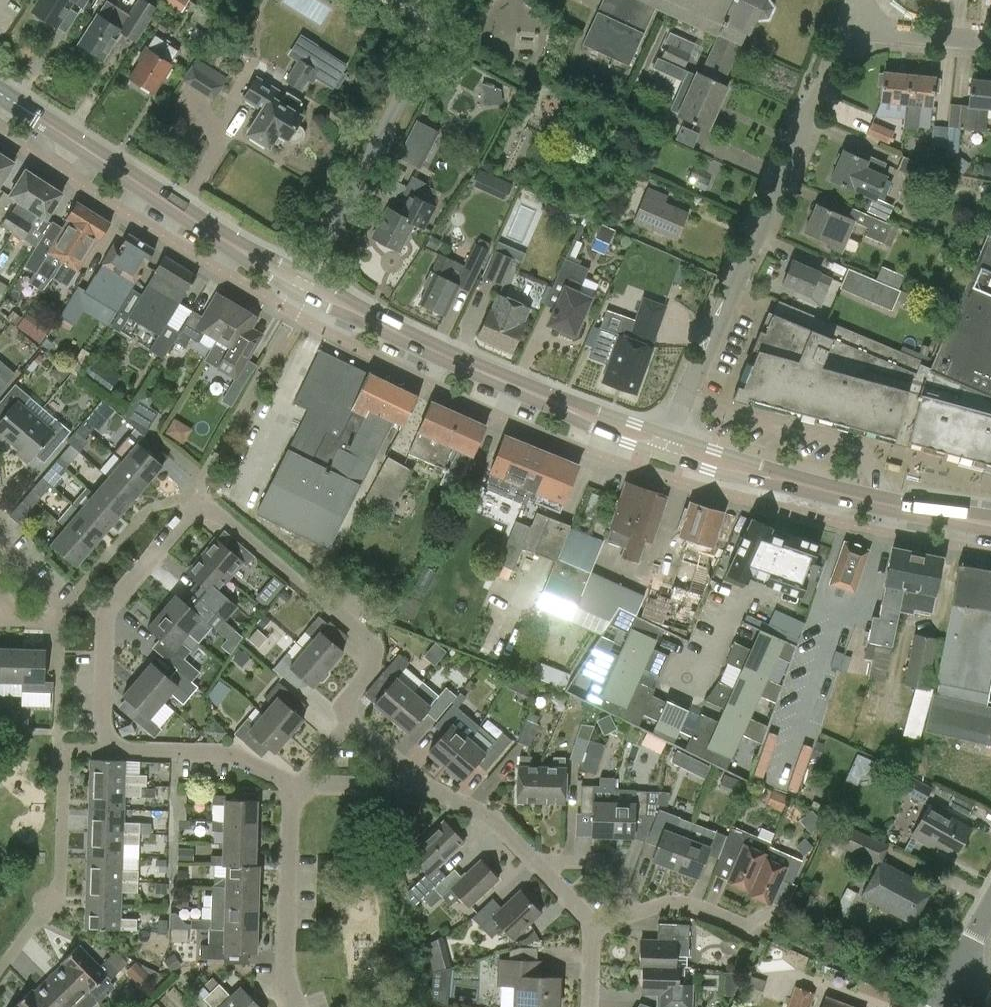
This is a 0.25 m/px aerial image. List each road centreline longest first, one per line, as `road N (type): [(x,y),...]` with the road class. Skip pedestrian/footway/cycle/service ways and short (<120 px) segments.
road 1 (secondary): [(674,454),(308,288),(0,93)]
road 2 (residential): [(296,786),(220,752),(122,749),(105,737),(111,605),(200,505)]
road 3 (residential): [(674,454),(846,27)]
road 4 (residential): [(350,722),(343,703),(371,664),(364,638),(200,505)]
road 5 (secondary): [(929,515),(674,454)]
road 6 (residential): [(295,1006),(284,972),(296,786)]
road 7 (residential): [(594,926),(499,825),(426,788)]
road 8 (residential): [(594,926),(664,902),(691,903),(751,929)]
road 9 (residential): [(990,41),(846,27)]
road 10 (residential): [(0,618),(52,621),(53,607),(0,552)]
road 11 (residential): [(426,788),(296,786)]

